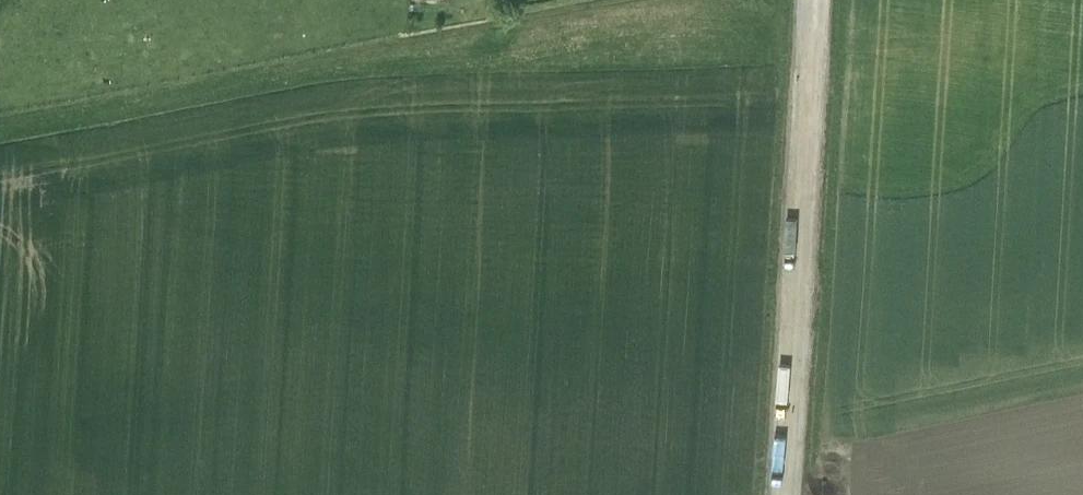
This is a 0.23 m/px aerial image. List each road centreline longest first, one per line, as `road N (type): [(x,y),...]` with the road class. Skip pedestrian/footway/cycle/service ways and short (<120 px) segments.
road 1 (secondary): [(784,494),(815,0)]

